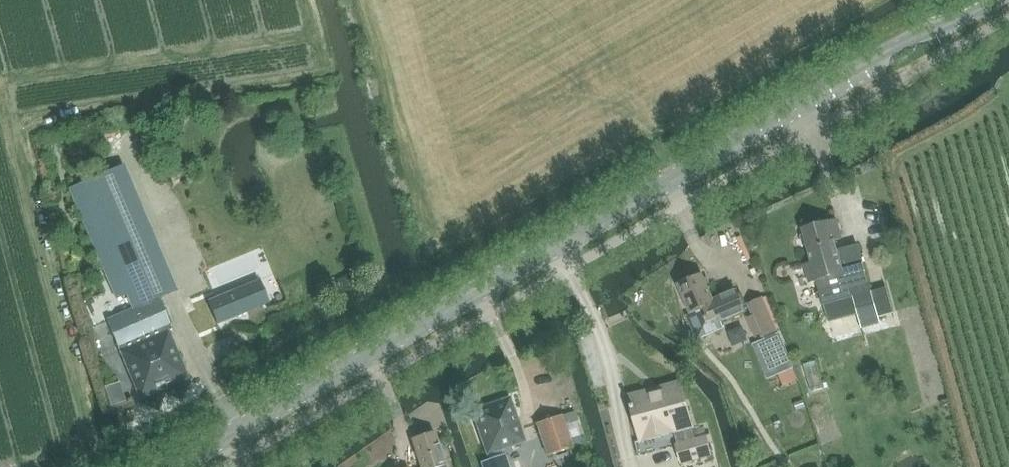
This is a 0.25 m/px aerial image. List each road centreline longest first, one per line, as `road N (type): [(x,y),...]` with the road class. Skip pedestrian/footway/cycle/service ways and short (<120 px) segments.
road 1 (tertiary): [(181,466),(991,0)]

